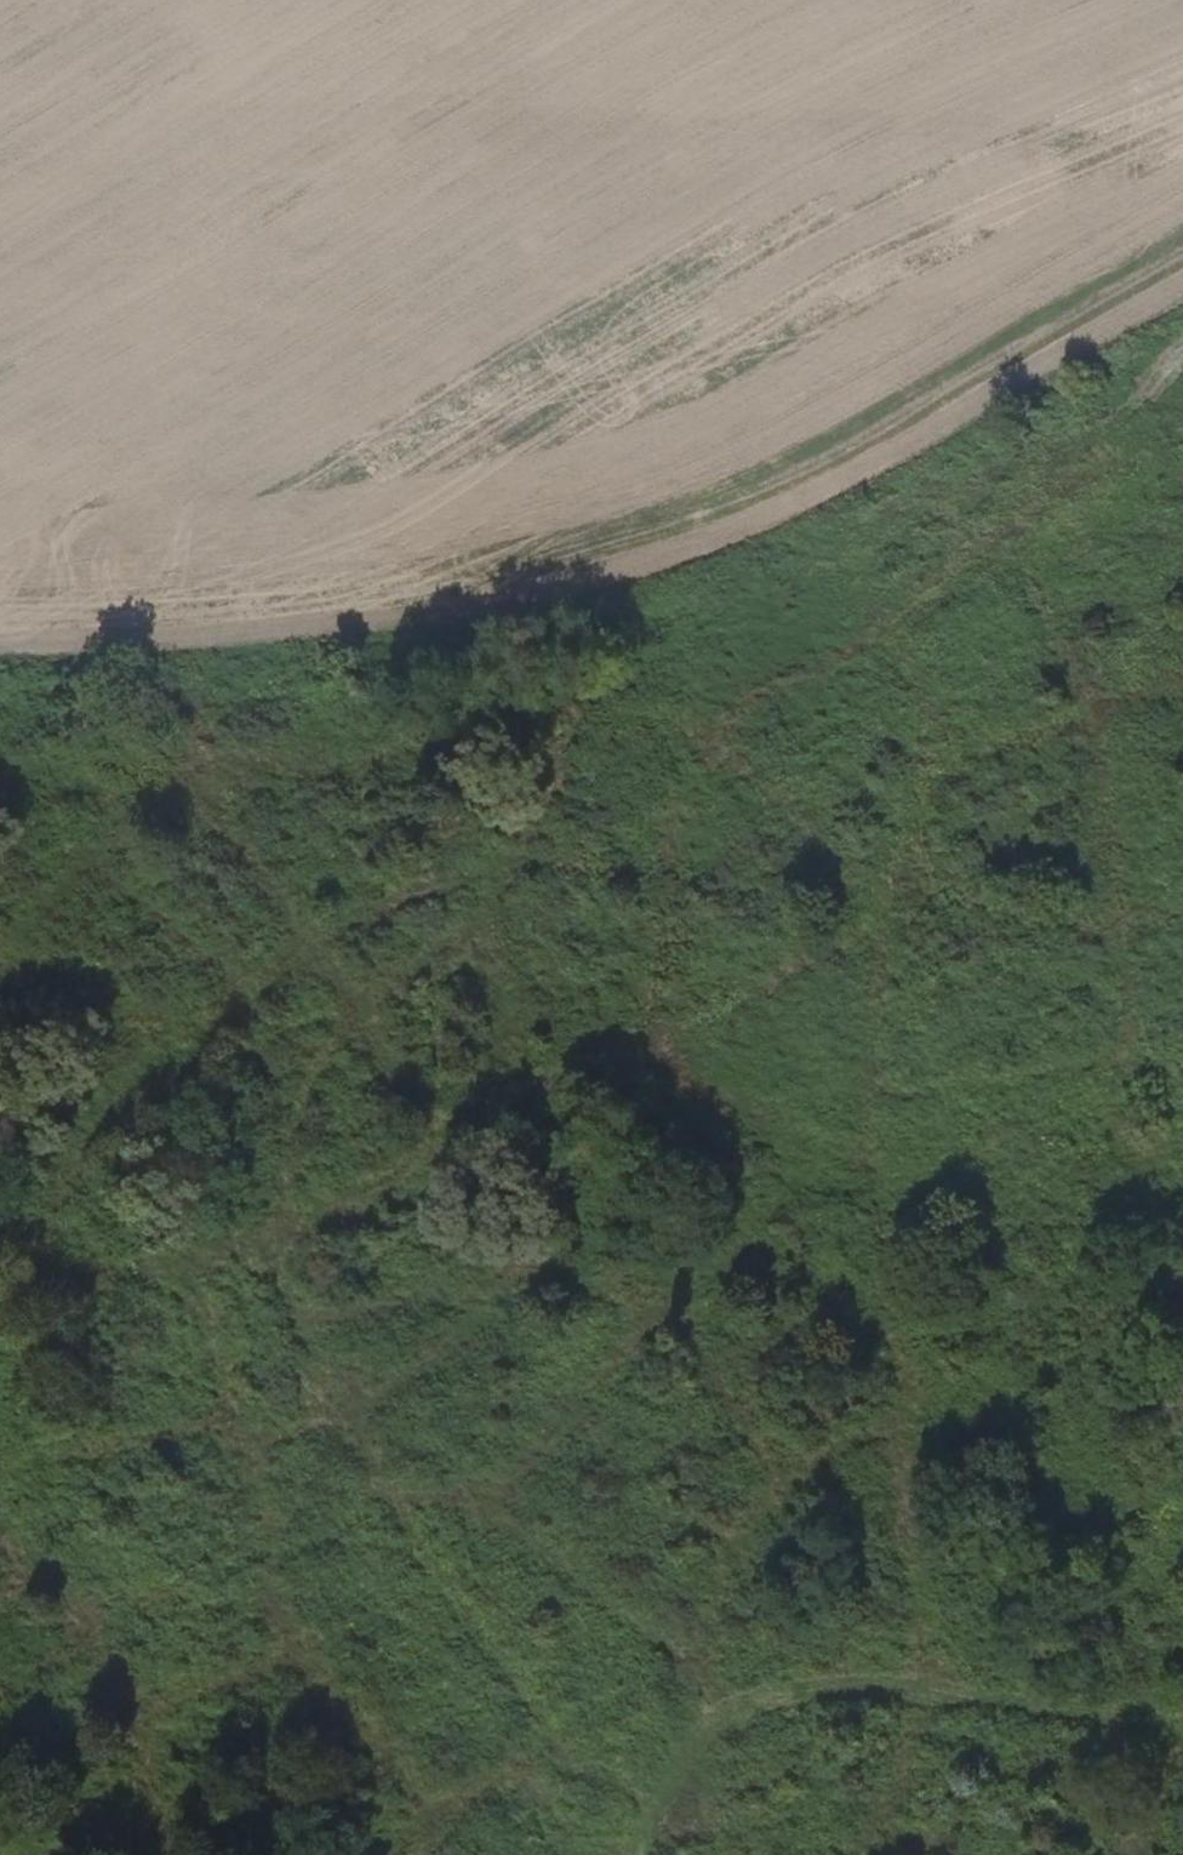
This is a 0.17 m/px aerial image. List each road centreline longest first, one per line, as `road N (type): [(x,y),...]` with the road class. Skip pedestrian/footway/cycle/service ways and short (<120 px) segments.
road 1 (track): [(646,1854),(679,1758),(712,1716),(795,1696),(919,1698),(1182,1736)]
road 2 (track): [(0,1295),(131,1278),(351,1206)]

